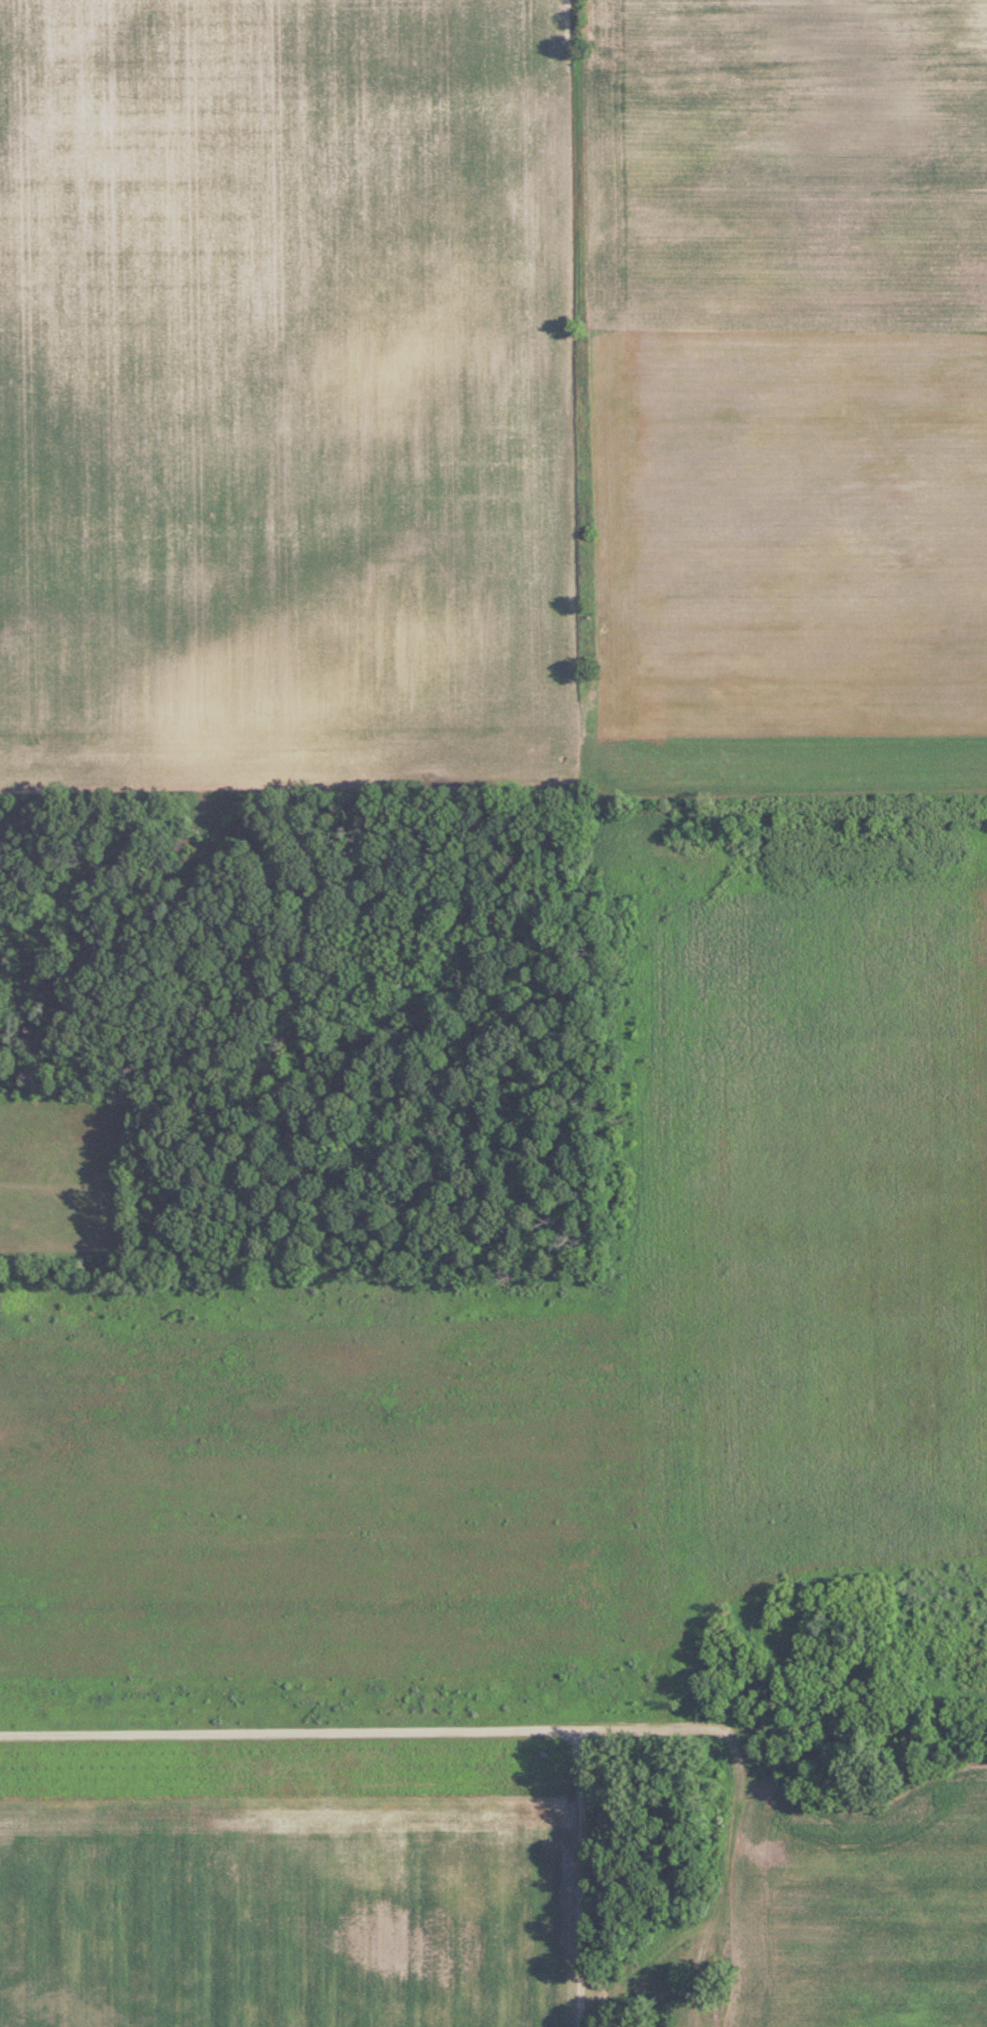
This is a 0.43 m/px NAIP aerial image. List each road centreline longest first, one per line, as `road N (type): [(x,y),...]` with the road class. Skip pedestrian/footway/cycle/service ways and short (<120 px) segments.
road 1 (track): [(766,2026),(755,1879),(730,1735),(697,1721),(0,1733)]

